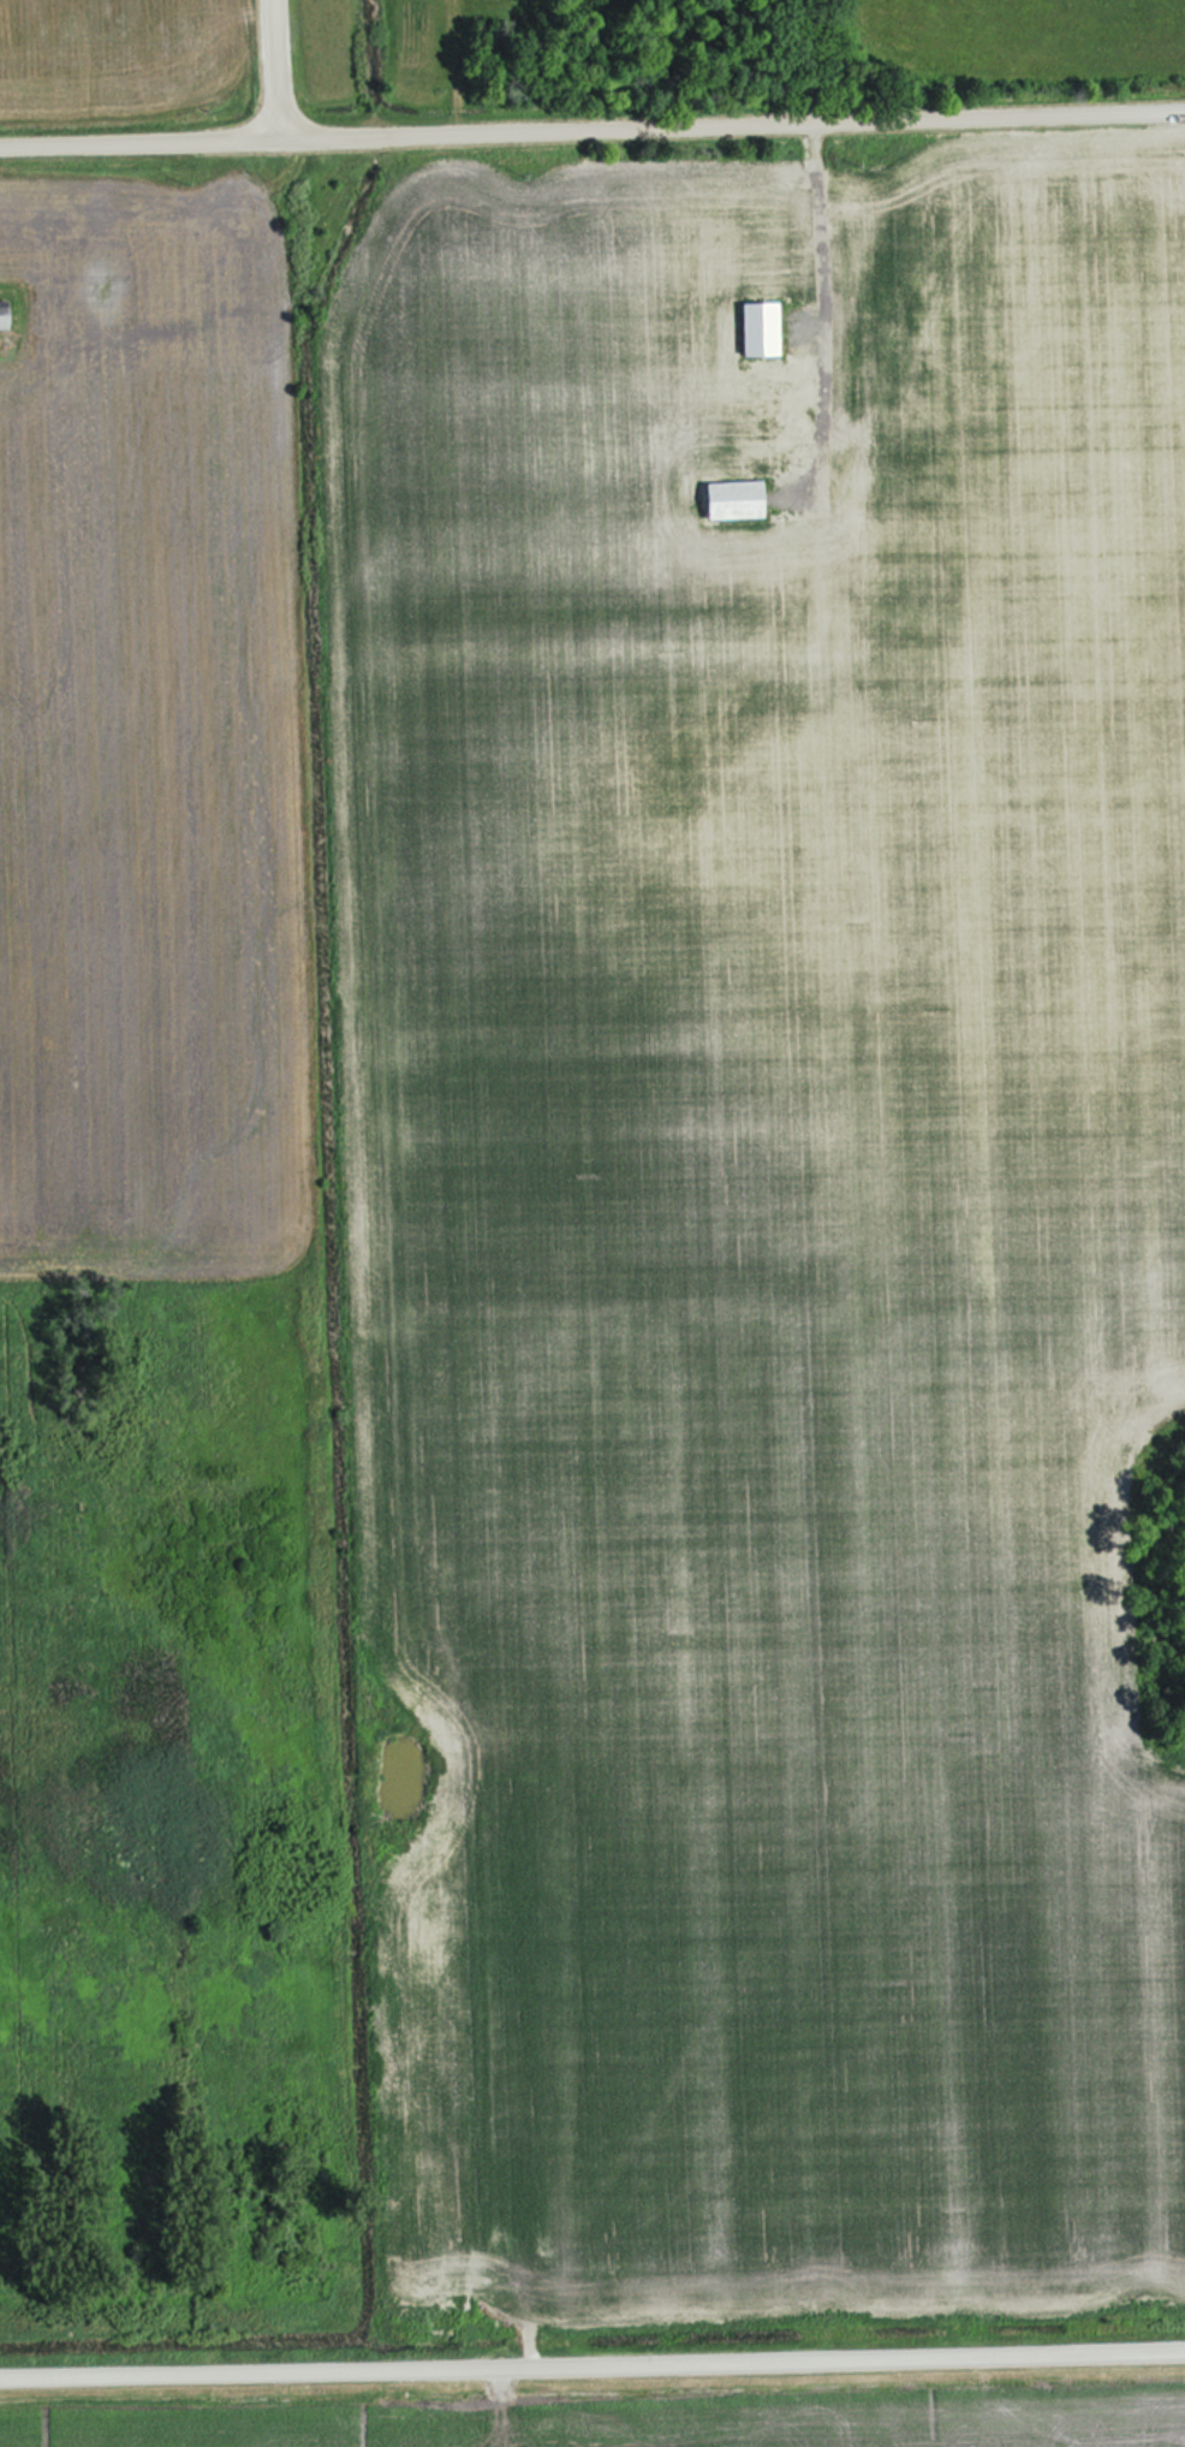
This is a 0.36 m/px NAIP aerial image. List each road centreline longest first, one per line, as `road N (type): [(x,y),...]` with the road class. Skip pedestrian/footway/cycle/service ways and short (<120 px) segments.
road 1 (residential): [(1184,110),(0,143)]
road 2 (residential): [(0,2374),(1184,2345)]
road 3 (residential): [(274,135),(269,0)]

